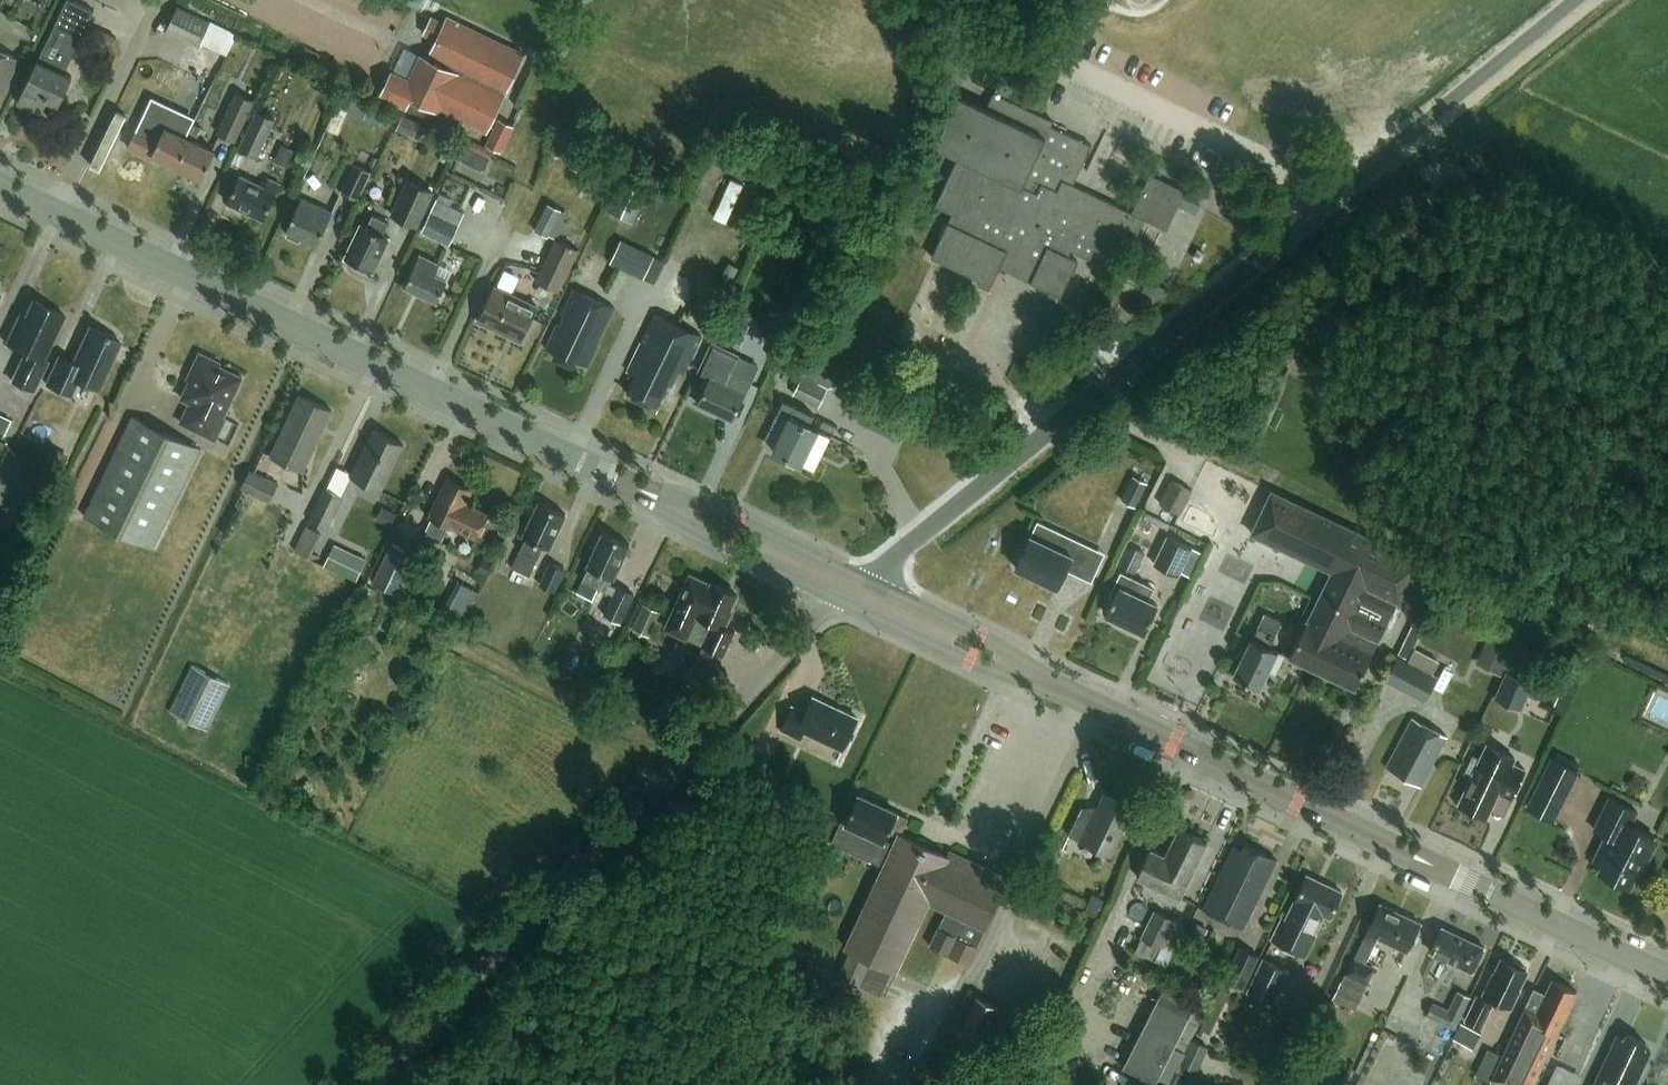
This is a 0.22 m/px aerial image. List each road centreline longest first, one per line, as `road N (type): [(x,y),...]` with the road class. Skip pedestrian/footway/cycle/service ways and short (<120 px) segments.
road 1 (primary): [(852,590),(0,188)]
road 2 (unclassified): [(852,590),(1579,0)]
road 3 (primary): [(1667,978),(852,590)]
road 4 (unclassified): [(373,1084),(852,590)]

